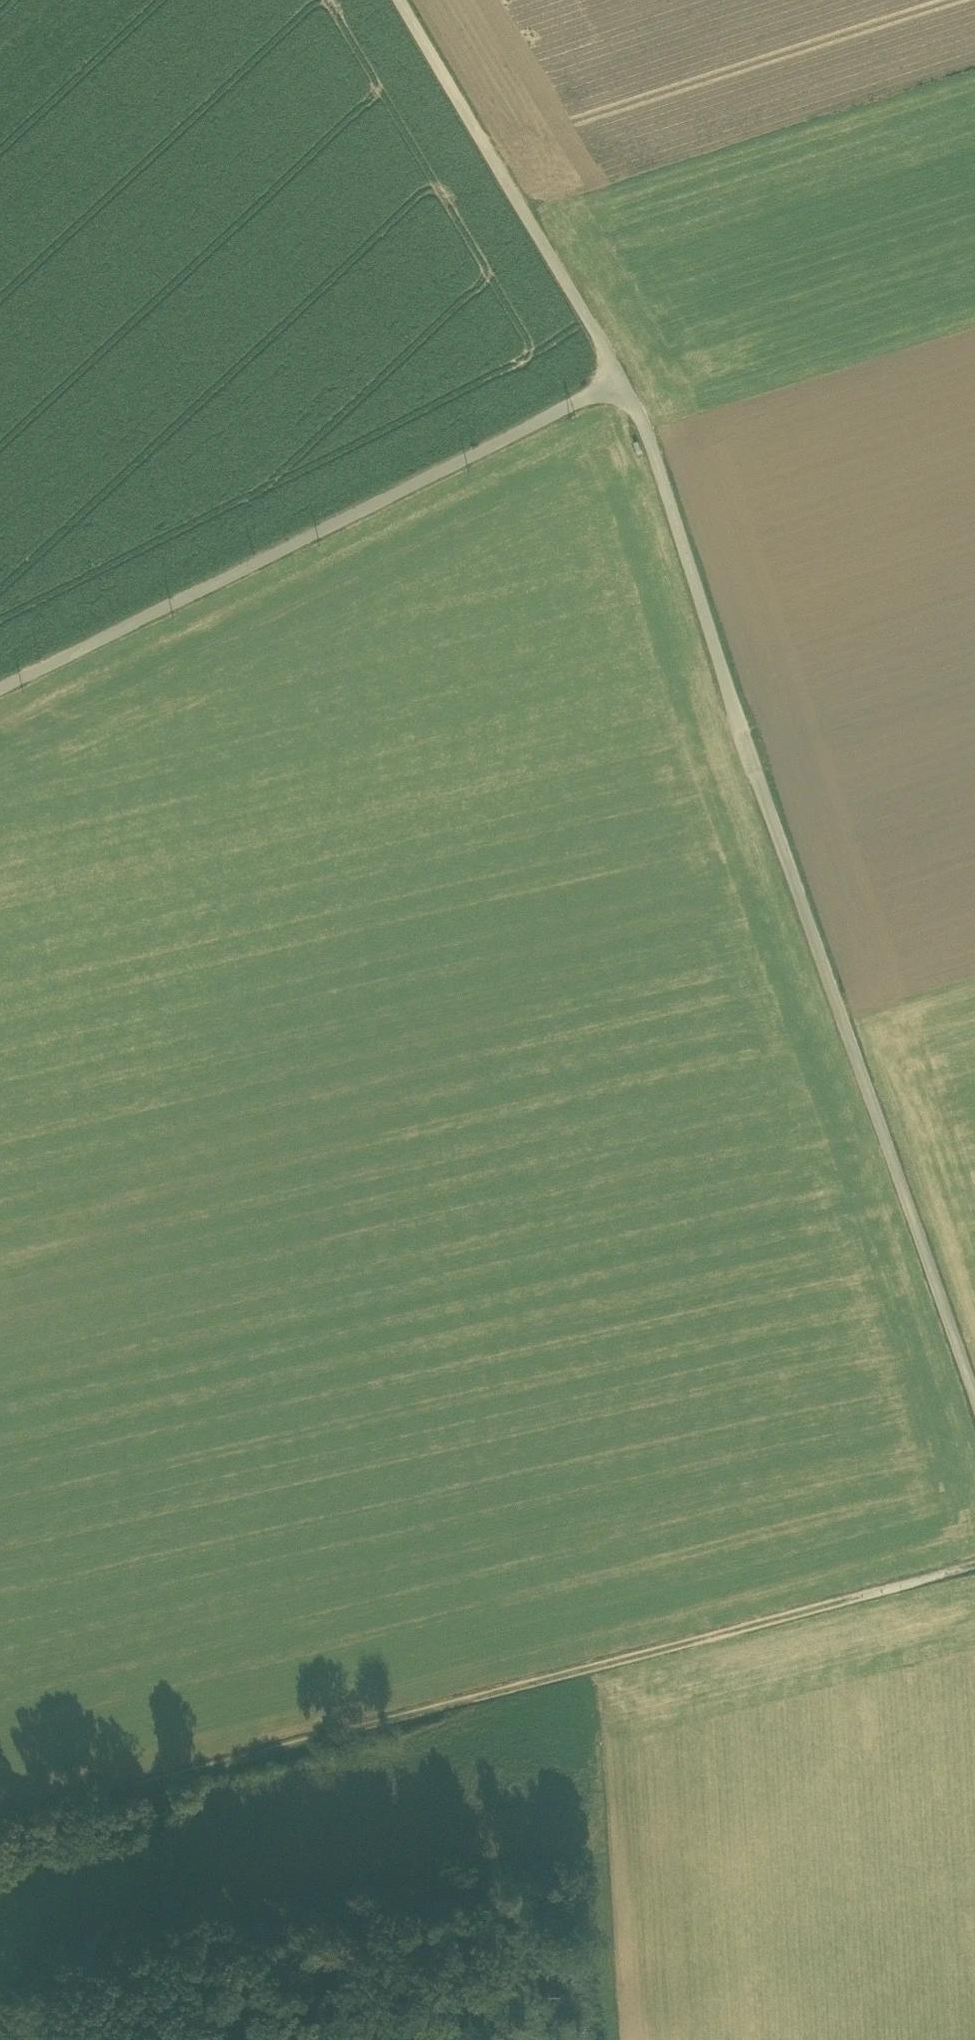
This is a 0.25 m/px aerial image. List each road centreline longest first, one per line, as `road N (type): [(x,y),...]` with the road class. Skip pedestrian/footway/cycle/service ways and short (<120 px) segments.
road 1 (unclassified): [(399,0),(623,377),(974,1413)]
road 2 (track): [(974,1567),(0,1835)]

